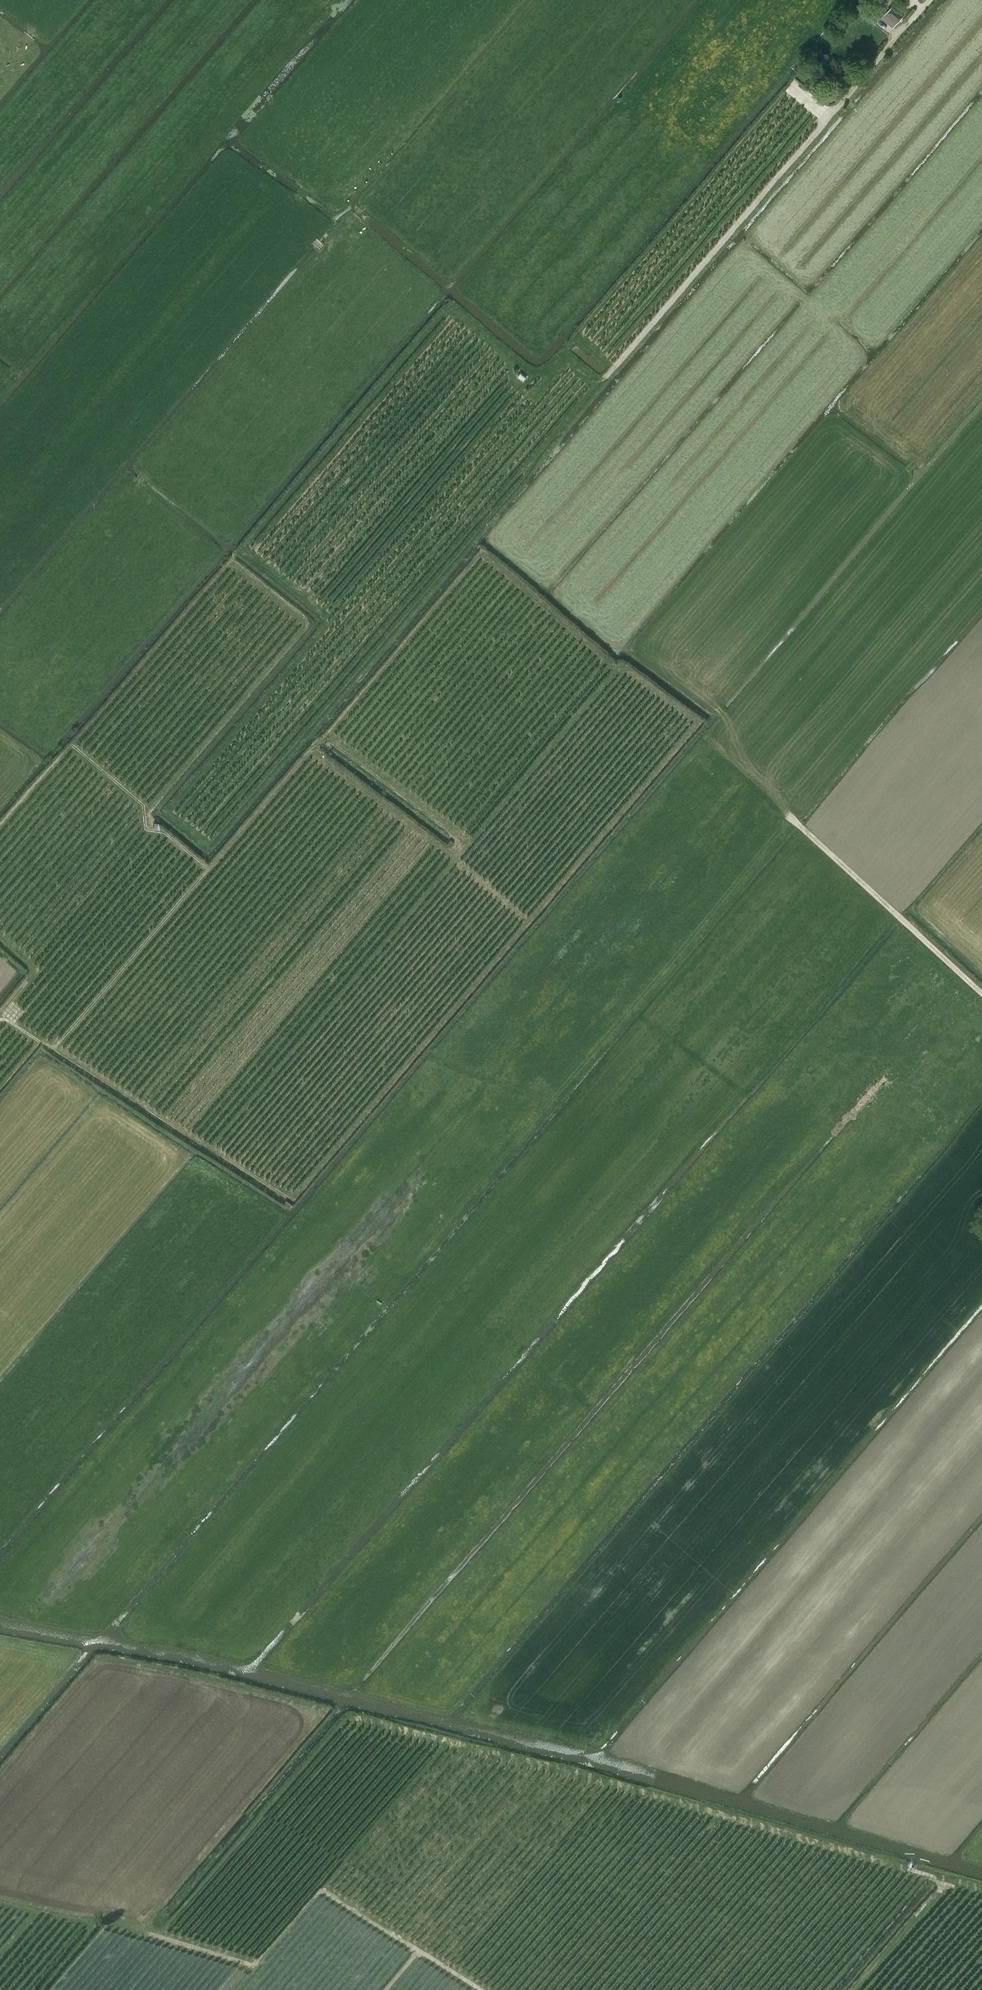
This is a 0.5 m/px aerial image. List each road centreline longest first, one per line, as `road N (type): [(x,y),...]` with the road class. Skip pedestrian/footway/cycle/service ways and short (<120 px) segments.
road 1 (track): [(726,705),(797,814),(981,983)]

